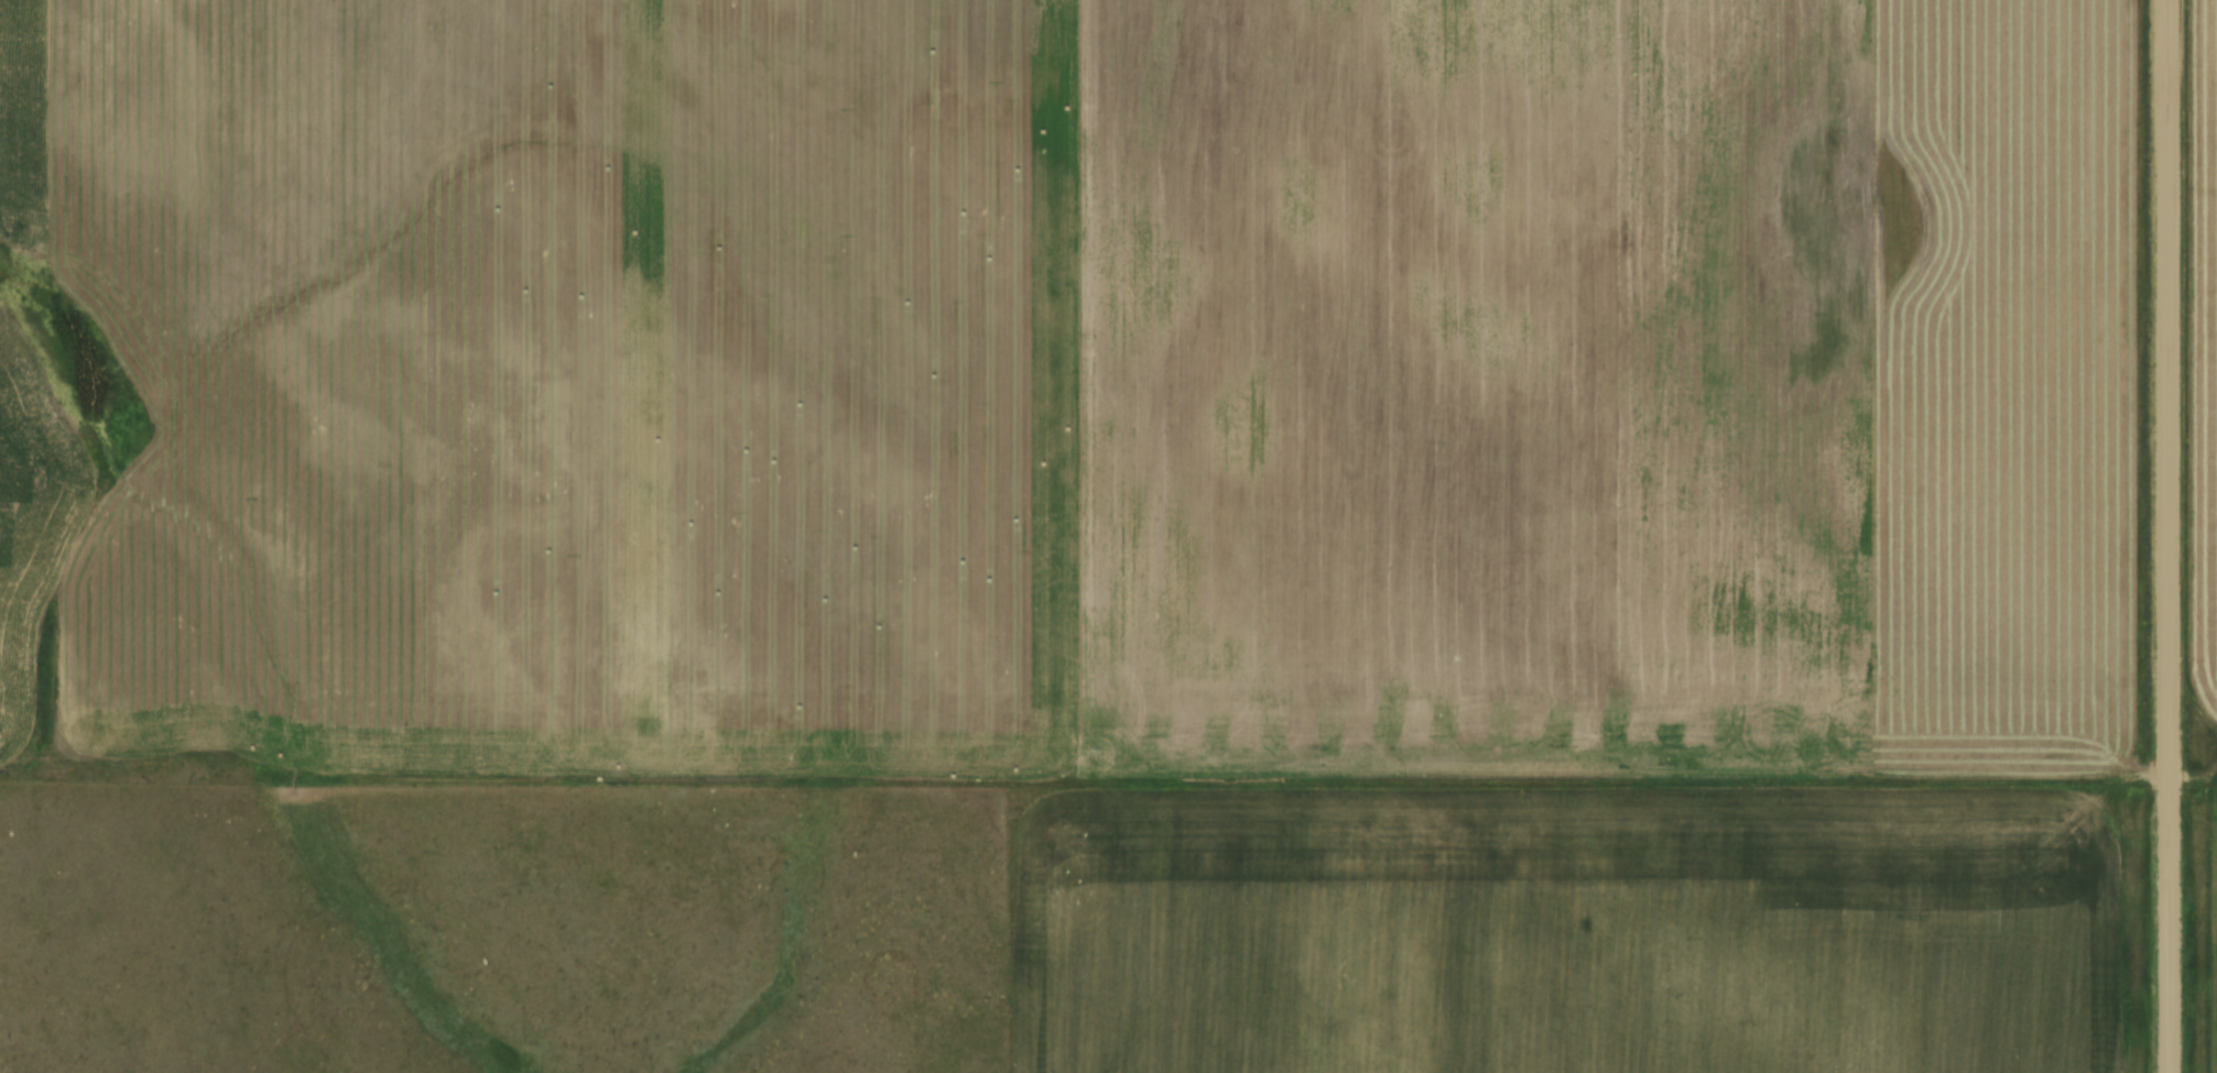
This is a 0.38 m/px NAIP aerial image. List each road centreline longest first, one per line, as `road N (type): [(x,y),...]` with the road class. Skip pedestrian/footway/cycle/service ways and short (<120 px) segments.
road 1 (residential): [(2172,1072),(2174,0)]

